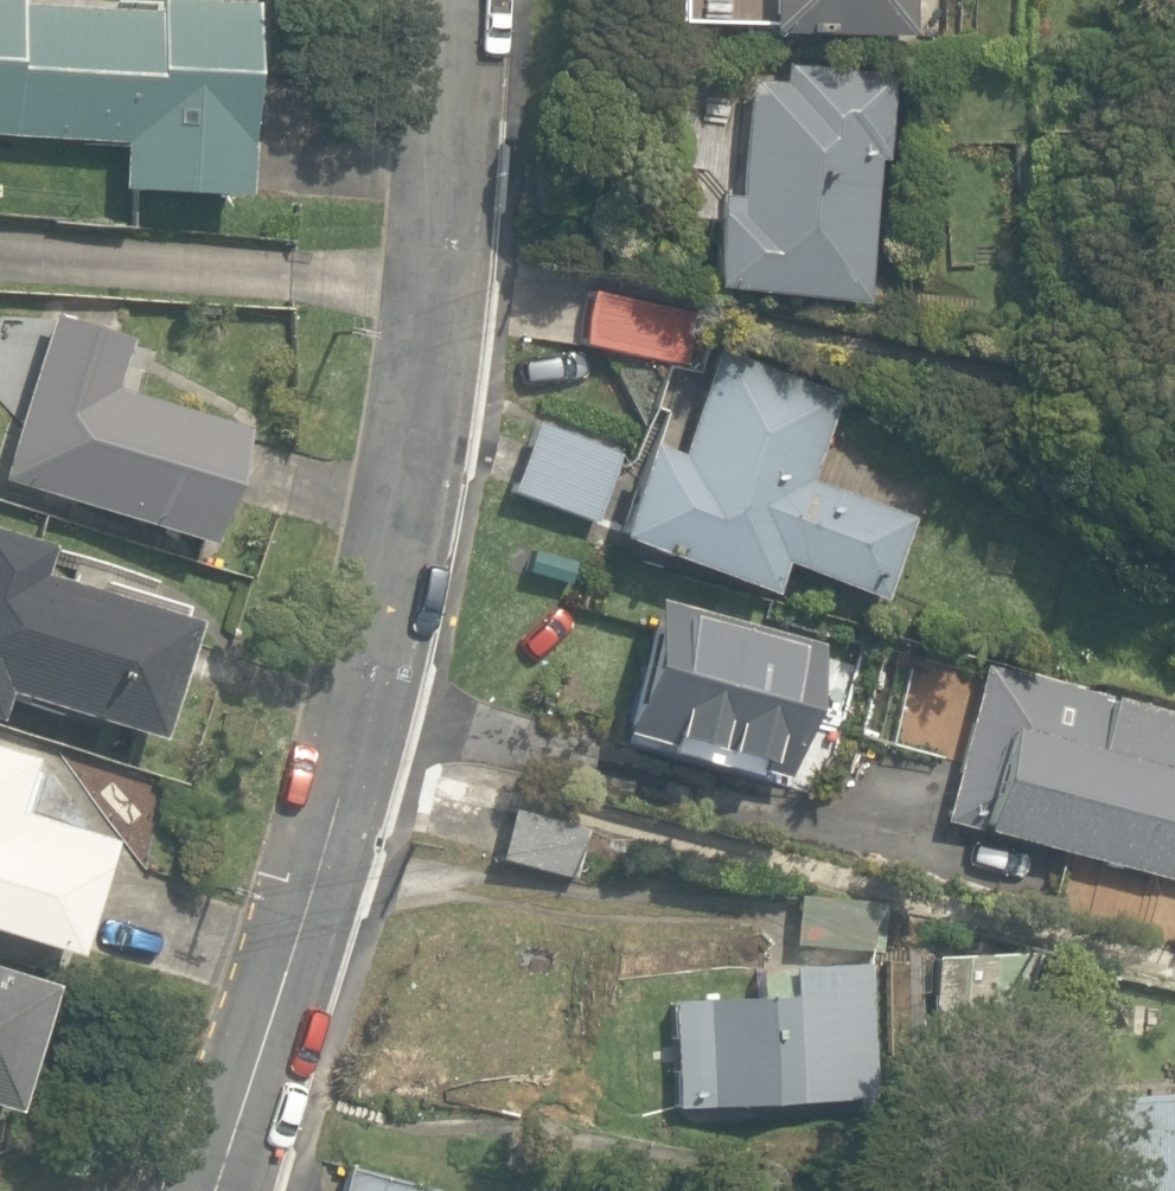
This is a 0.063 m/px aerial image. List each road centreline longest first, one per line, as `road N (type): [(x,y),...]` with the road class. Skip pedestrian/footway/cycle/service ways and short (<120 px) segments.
road 1 (residential): [(217,1190),(361,714),(398,518),(430,294),(445,0)]

